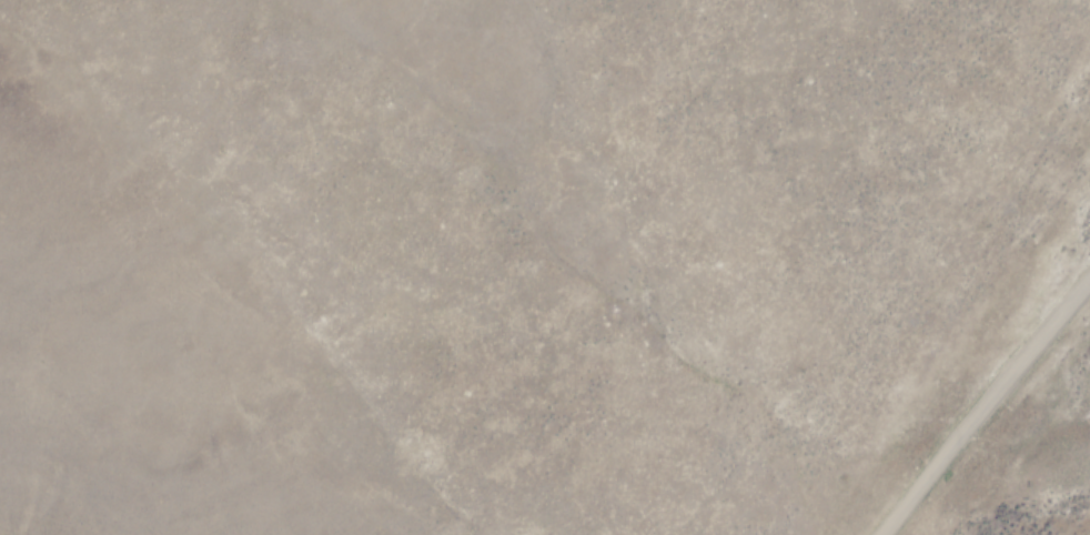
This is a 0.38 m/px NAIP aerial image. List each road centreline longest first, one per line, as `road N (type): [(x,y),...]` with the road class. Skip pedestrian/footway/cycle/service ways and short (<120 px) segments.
road 1 (residential): [(888,534),(1089,280)]

